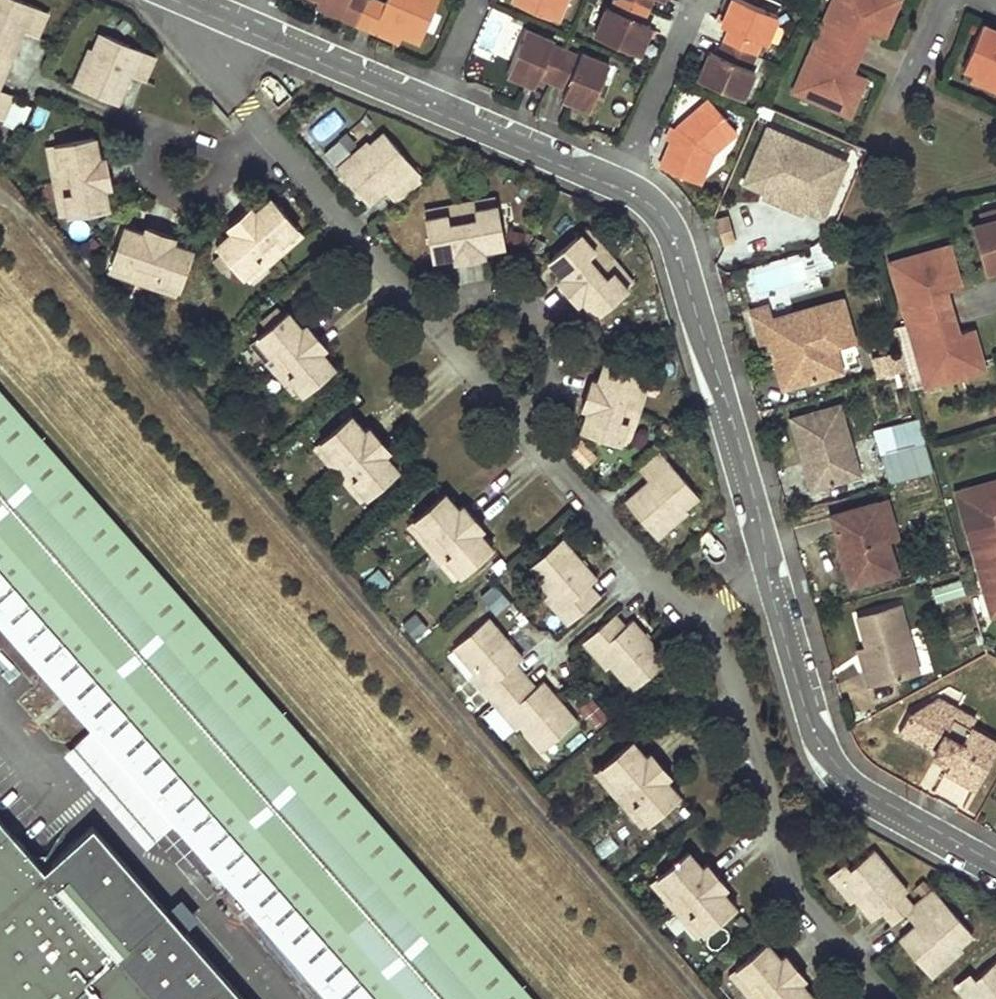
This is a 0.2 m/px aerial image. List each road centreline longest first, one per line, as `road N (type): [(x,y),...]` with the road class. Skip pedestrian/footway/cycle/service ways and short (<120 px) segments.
road 1 (residential): [(172,0),(645,201),(676,247),(724,396),(759,519),(767,582),(818,742),(864,792),(995,865)]

